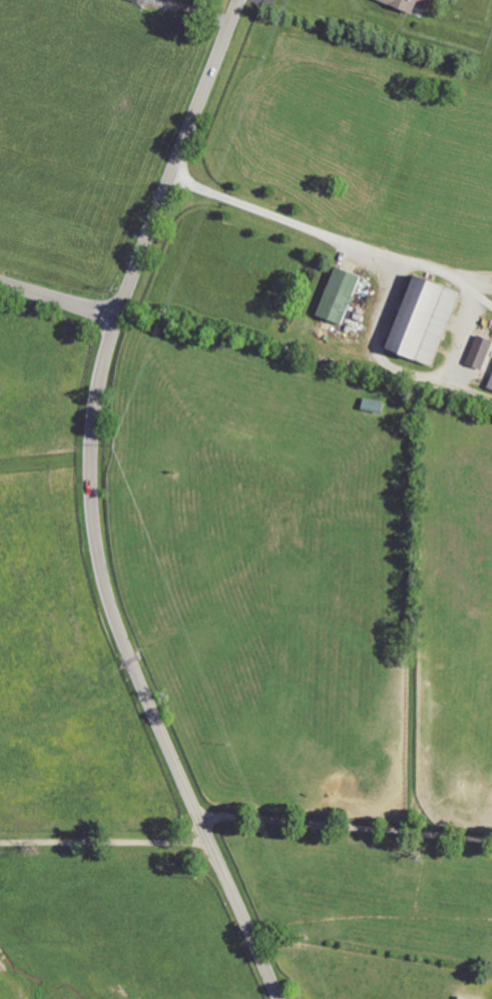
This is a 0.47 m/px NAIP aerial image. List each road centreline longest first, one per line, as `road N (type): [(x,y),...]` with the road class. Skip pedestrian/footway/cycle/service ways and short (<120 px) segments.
road 1 (secondary): [(279,998),(116,623),(99,560),(91,475),(108,351),(240,0)]
road 2 (residential): [(0,281),(120,316)]

